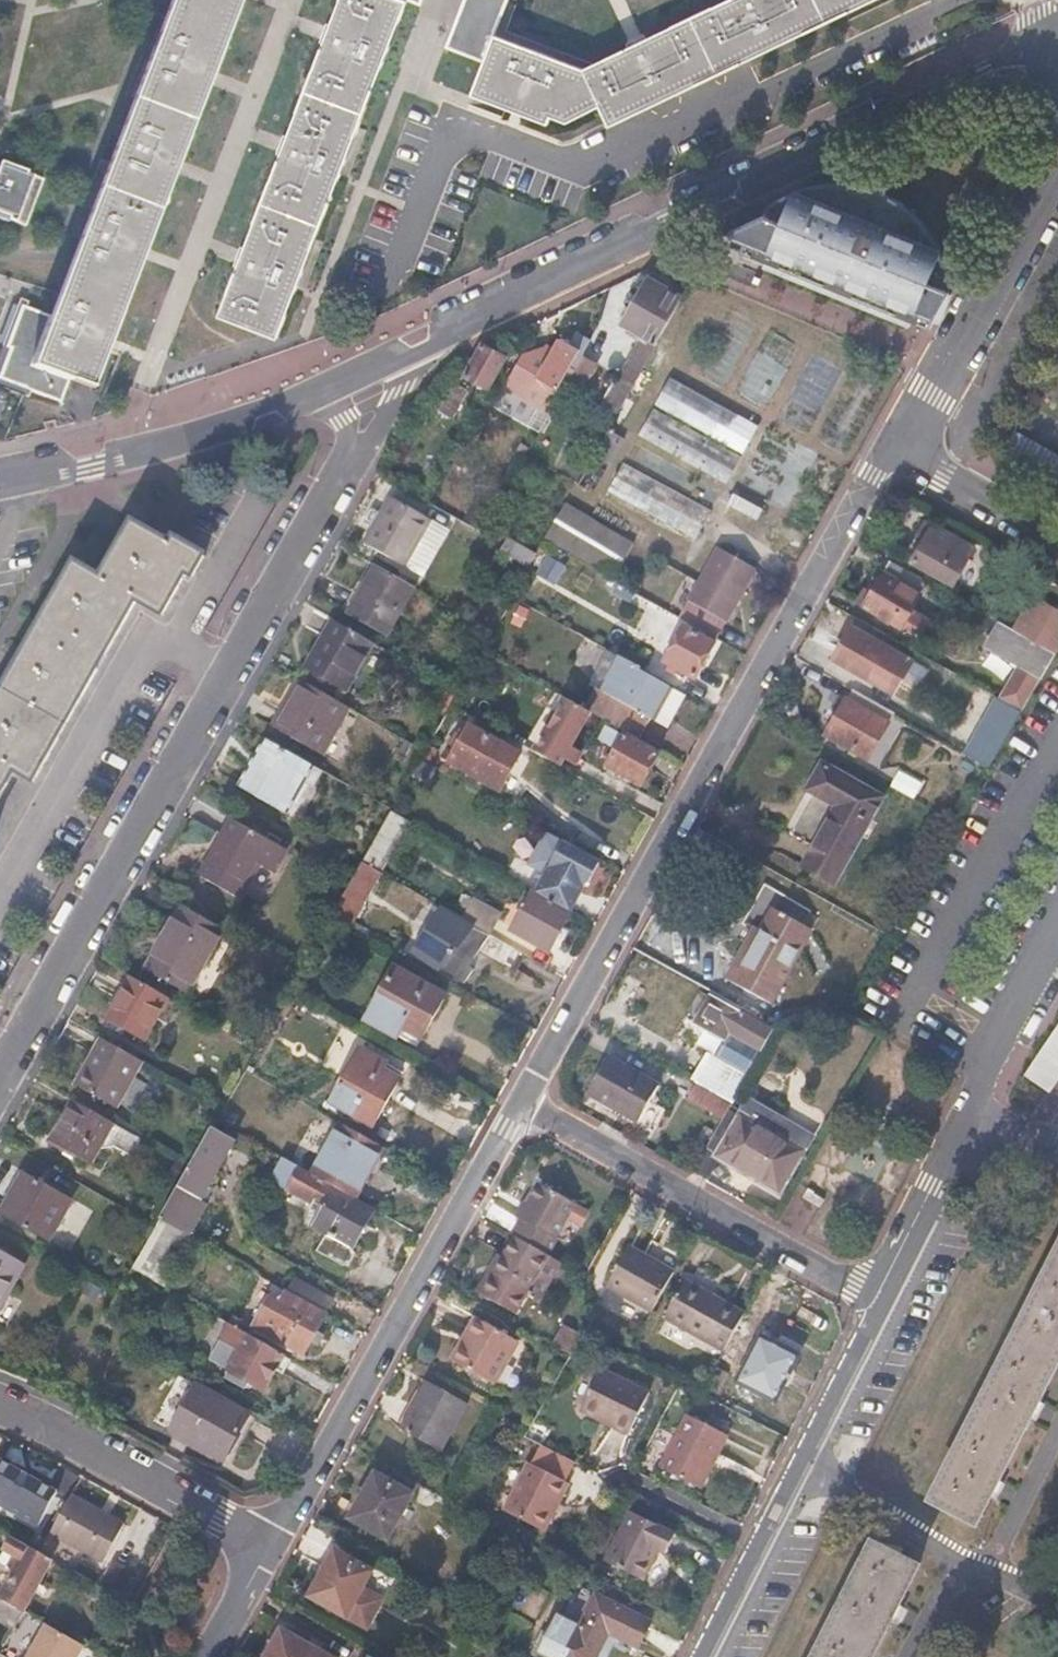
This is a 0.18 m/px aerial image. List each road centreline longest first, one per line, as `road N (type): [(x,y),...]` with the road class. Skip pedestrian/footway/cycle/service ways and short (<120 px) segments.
road 1 (residential): [(1057,152),(930,392),(519,1102)]
road 2 (residential): [(0,1067),(356,445)]
road 3 (residential): [(412,355),(984,65),(1047,59)]
road 4 (residential): [(519,1102),(261,1553)]
road 5 (residential): [(883,1300),(519,1102)]
road 6 (residential): [(0,483),(87,466),(334,388)]
road 7 (residential): [(0,1404),(58,1429),(261,1553)]
road 8 (residential): [(972,1121),(983,1071),(1057,936)]
road 9 (residential): [(703,1656),(797,1475)]
road 10 (residential): [(972,1121),(883,1300)]
road 11 (residential): [(797,1475),(883,1300)]

